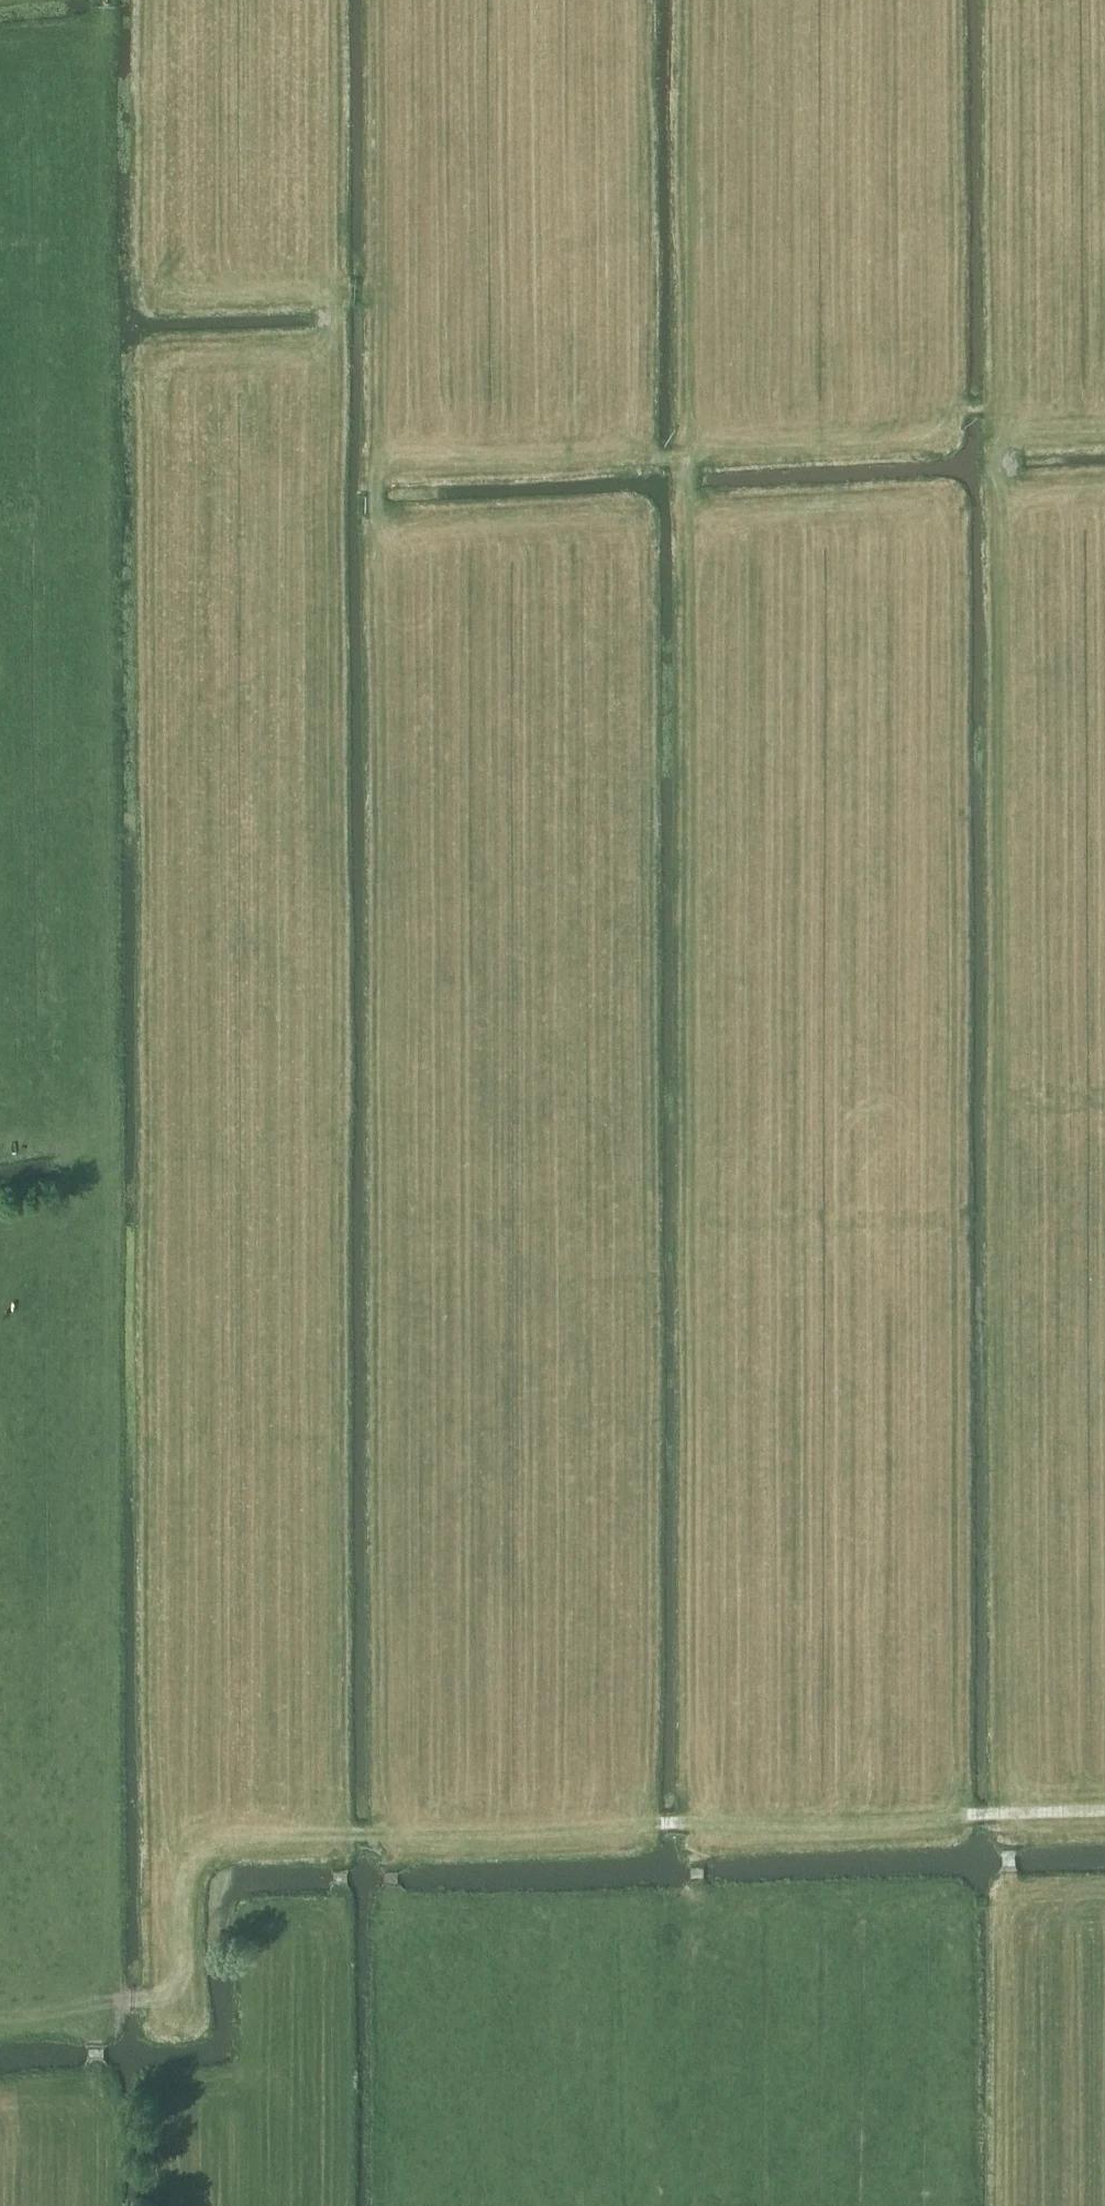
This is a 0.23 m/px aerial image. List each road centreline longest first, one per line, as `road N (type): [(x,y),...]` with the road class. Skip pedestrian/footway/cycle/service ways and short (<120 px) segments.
road 1 (track): [(1104,1811),(329,1838)]

